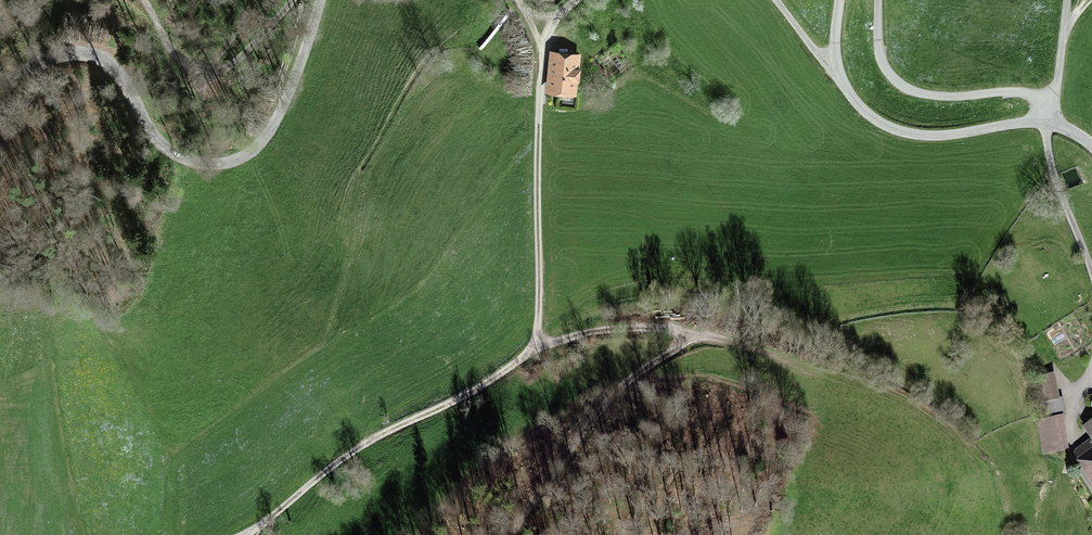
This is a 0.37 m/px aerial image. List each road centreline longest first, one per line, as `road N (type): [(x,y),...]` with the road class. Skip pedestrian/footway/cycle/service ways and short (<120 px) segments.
road 1 (unclassified): [(0,92),(46,60),(91,56),(117,74),(153,136),(175,156),(205,163),(237,158),(270,126),(320,0)]
road 2 (track): [(535,345),(614,328),(684,337),(617,388),(508,534)]
road 3 (track): [(580,0),(552,27),(542,65),(535,345)]
road 4 (track): [(535,345),(436,411),(342,458),(241,534)]
road 5 (unclassified): [(839,0),(837,67),(874,119),(926,136),(1046,123)]
road 6 (unclassified): [(1045,105),(1024,92),(944,96),(904,87),(879,53),(878,0)]
road 7 (unclassified): [(1091,271),(1055,178),(1046,123)]

